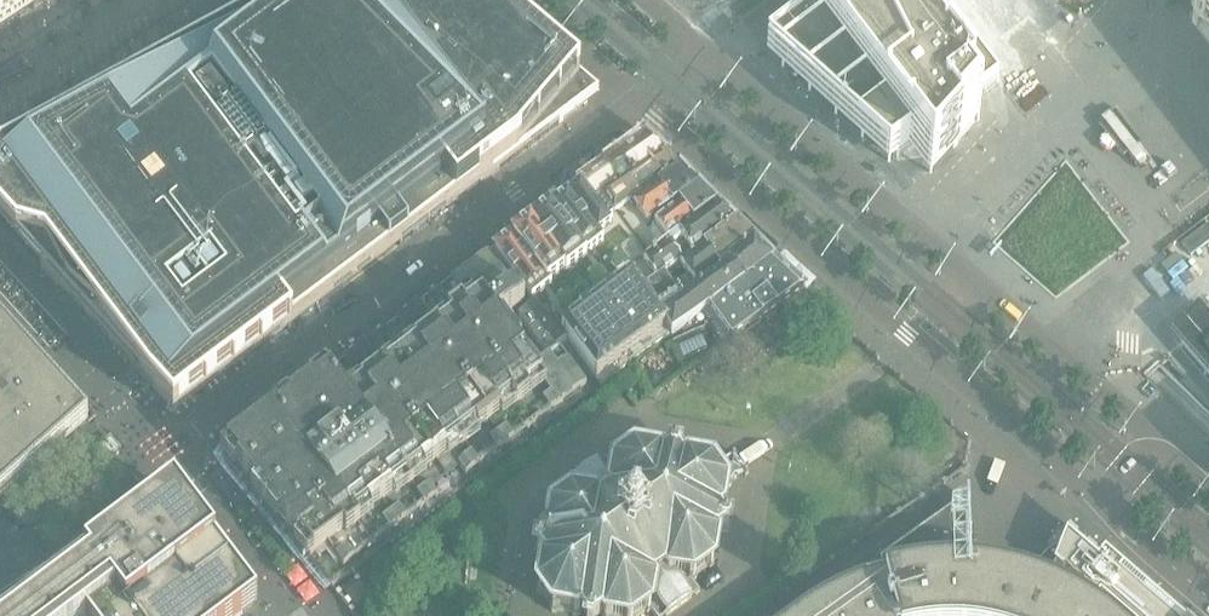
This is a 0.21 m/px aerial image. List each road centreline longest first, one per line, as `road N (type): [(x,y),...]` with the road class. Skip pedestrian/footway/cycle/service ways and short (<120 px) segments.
road 1 (residential): [(0,579),(650,104),(1109,509)]
road 2 (residential): [(1109,509),(1208,595)]

